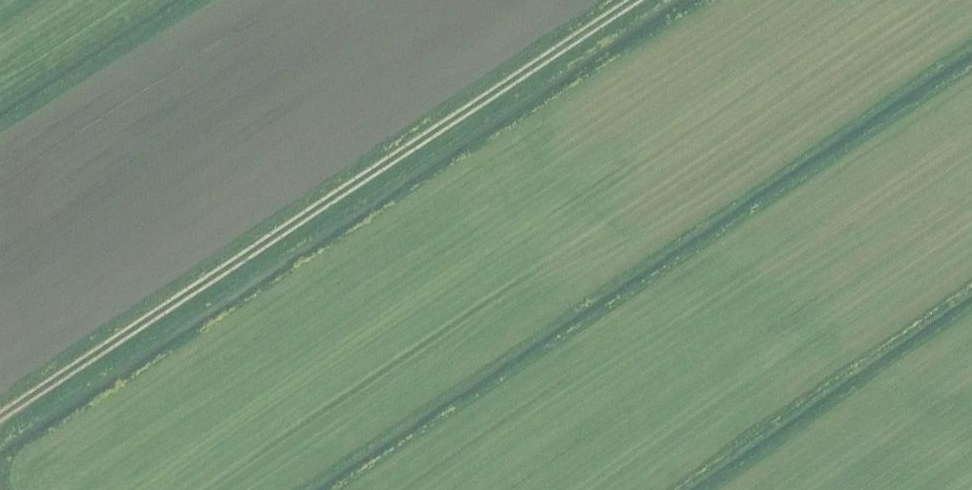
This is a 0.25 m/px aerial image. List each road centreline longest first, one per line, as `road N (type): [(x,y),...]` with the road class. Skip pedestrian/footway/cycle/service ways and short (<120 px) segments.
road 1 (track): [(0,420),(640,0)]

